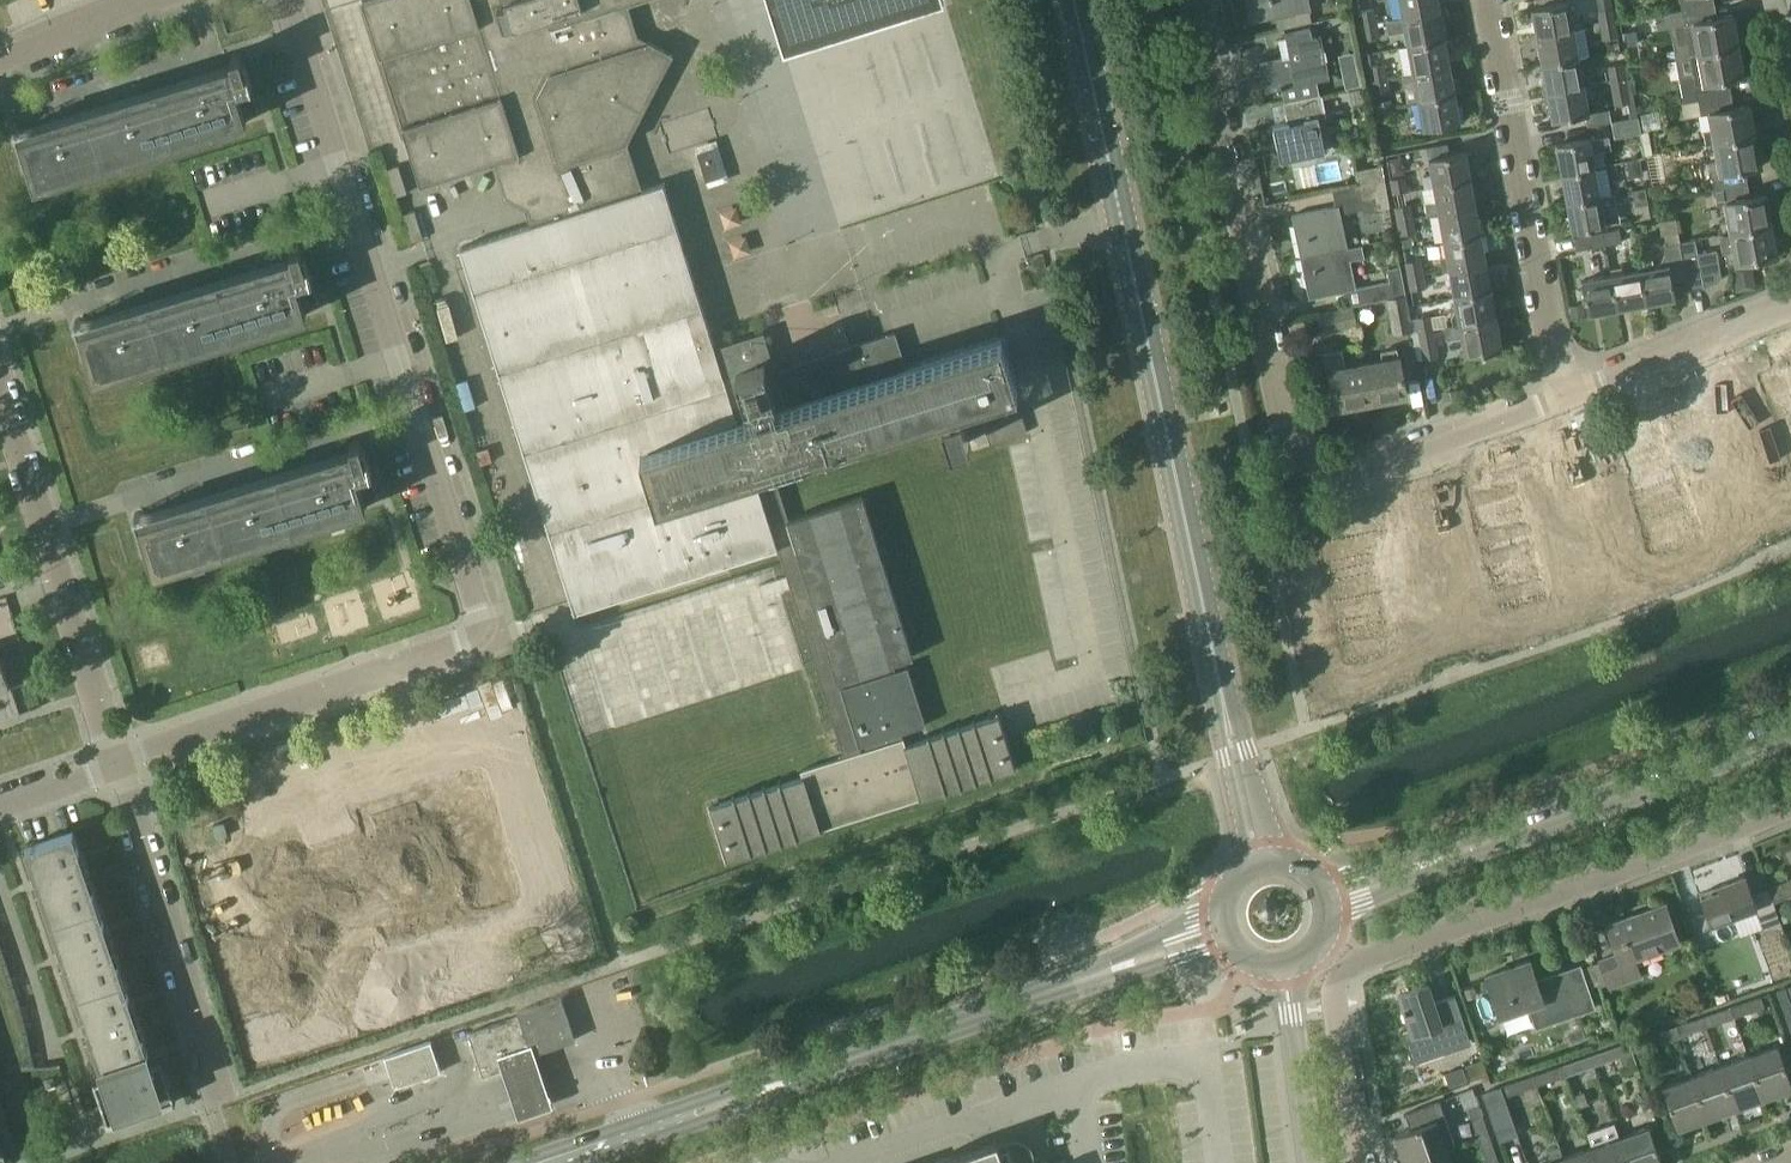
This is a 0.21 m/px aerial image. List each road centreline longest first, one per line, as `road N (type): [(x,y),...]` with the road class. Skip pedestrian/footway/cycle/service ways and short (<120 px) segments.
road 1 (secondary): [(1228,912),(516,1162)]
road 2 (residential): [(1566,397),(1386,467),(1322,472),(1299,458),(1285,430),(1201,0)]
road 3 (secondary): [(615,1162),(808,1082),(1235,940)]
road 4 (residential): [(115,764),(490,633),(425,407)]
road 5 (tertiary): [(1224,713),(1121,222)]
road 6 (secondary): [(1790,719),(1601,791),(1319,882)]
road 7 (secondary): [(1330,912),(1790,738)]
road 8 (residential): [(1566,397),(1490,0)]
road 9 (residential): [(47,528),(425,407)]
road 10 (residential): [(0,325),(364,217)]
road 11 (residential): [(855,1162),(1078,1084),(1206,1051)]
road 12 (residential): [(1448,927),(1790,806)]
road 13 (residential): [(215,1102),(115,764)]
road 14 (residential): [(115,764),(47,528)]
road 15 (residential): [(1790,307),(1566,397)]
road 16 (residential): [(364,217),(296,0)]
road 17 (tertiary): [(1121,222),(1077,0)]
road 18 (residential): [(425,407),(364,217)]
road 19 (residential): [(0,61),(158,0)]
road 20 (tertiary): [(1289,864),(1266,793),(1224,713)]
road 21 (tertiary): [(1224,713),(1221,742),(1255,869)]
road 22 (residential): [(47,528),(0,394)]
road 23 (residential): [(1356,1162),(1339,1027)]
road 24 (residential): [(1312,1162),(1295,1040)]
road 25 (residential): [(0,804),(115,764)]

